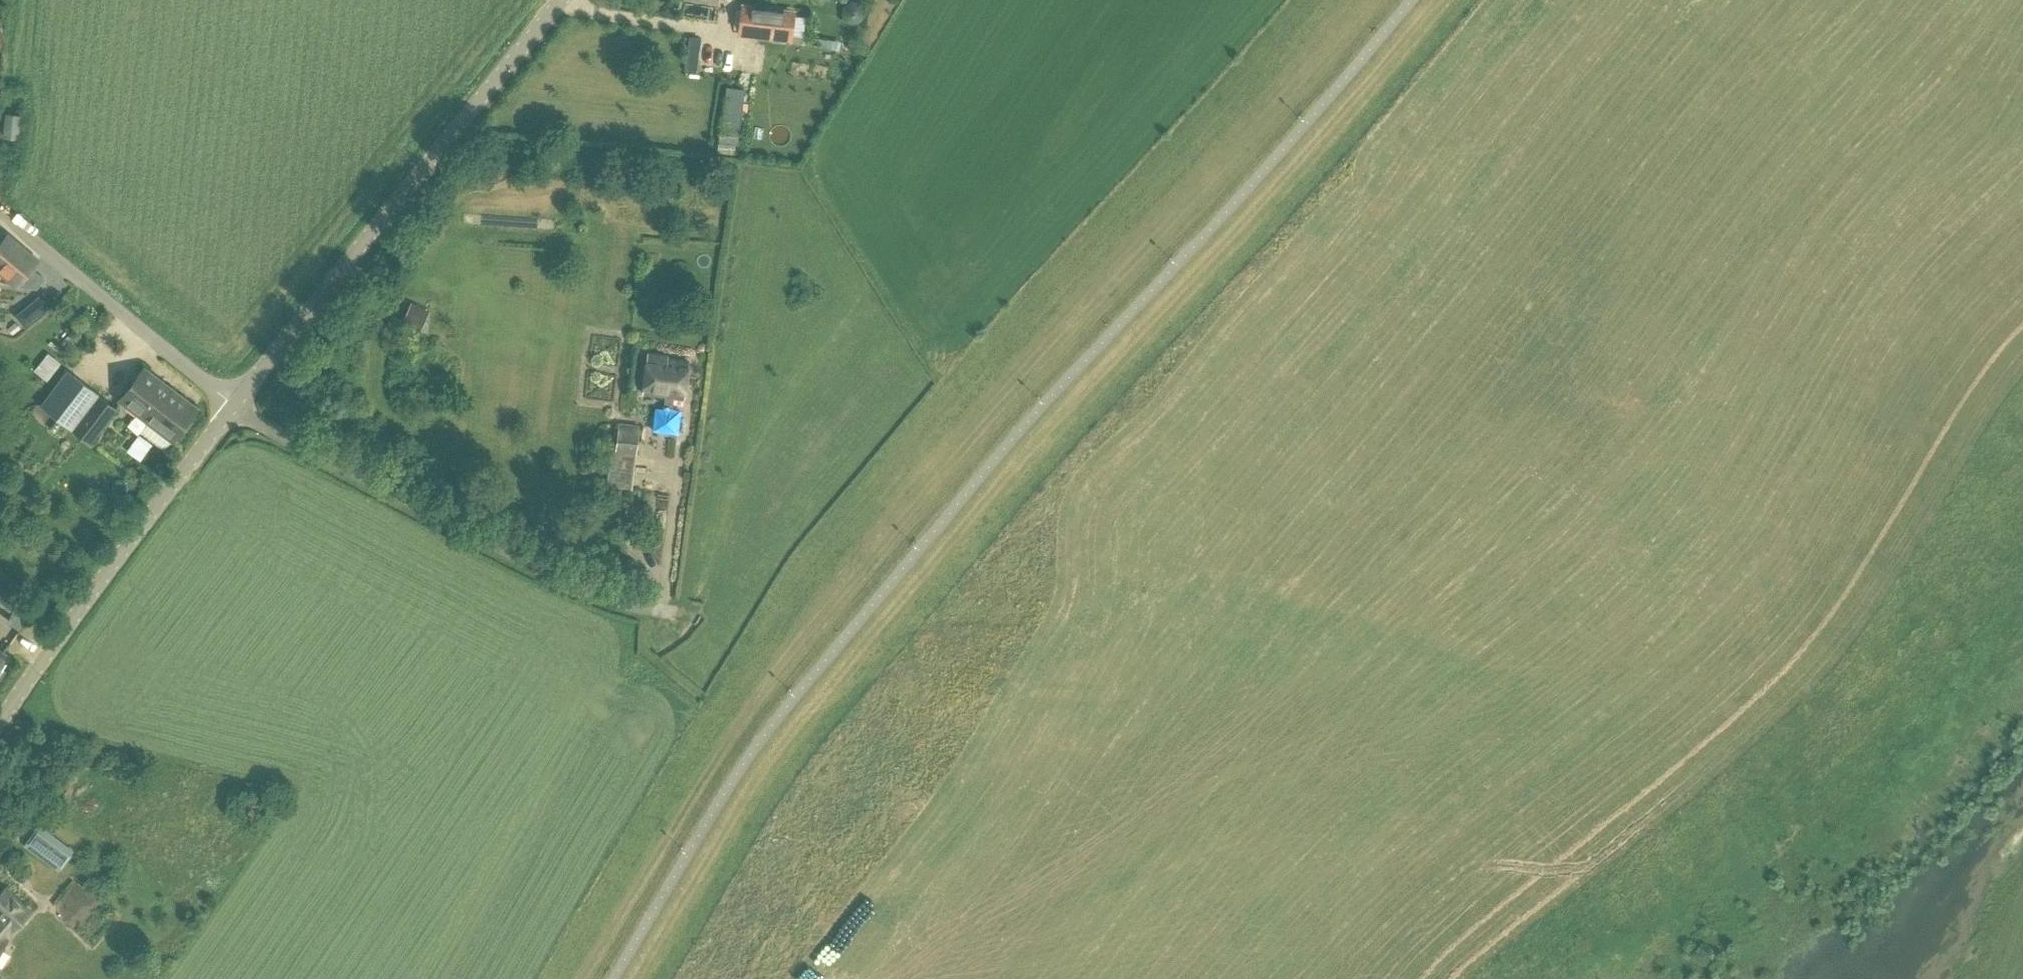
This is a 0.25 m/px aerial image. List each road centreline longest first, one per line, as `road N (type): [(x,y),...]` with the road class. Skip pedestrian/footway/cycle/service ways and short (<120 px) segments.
road 1 (unclassified): [(237,407),(566,0)]
road 2 (unclassified): [(673,612),(608,598),(544,571),(237,407)]
road 3 (unclassified): [(0,729),(237,407)]
road 4 (unclassified): [(237,407),(0,215)]

